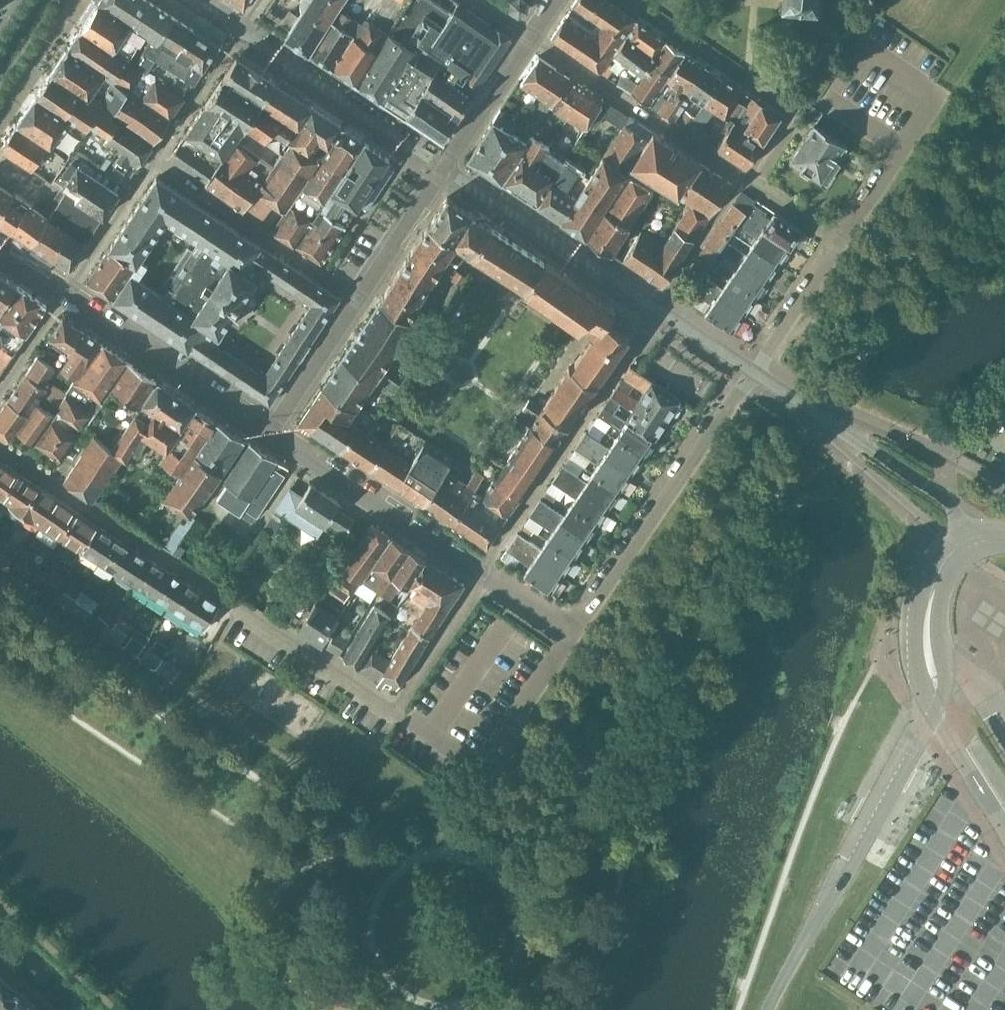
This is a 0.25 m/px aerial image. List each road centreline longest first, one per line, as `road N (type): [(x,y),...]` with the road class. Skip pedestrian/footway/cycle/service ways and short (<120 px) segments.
road 1 (residential): [(388,711),(0,443)]
road 2 (residential): [(843,241),(528,38)]
road 3 (residential): [(755,372),(441,169)]
road 4 (residential): [(577,632),(270,435)]
road 5 (tertiary): [(767,1009),(935,701)]
road 6 (residential): [(441,169),(270,435)]
road 7 (residential): [(755,372),(577,632)]
road 8 (residential): [(977,540),(941,496),(755,372)]
road 9 (residential): [(577,632),(490,757),(462,762),(398,718)]
road 10 (residential): [(270,435),(63,294)]
road 11 (tertiary): [(977,540),(953,548),(931,580),(926,640),(935,701)]
road 12 (residential): [(843,241),(755,372)]
road 13 (residential): [(441,169),(528,38)]
road 14 (residential): [(0,397),(63,294)]

